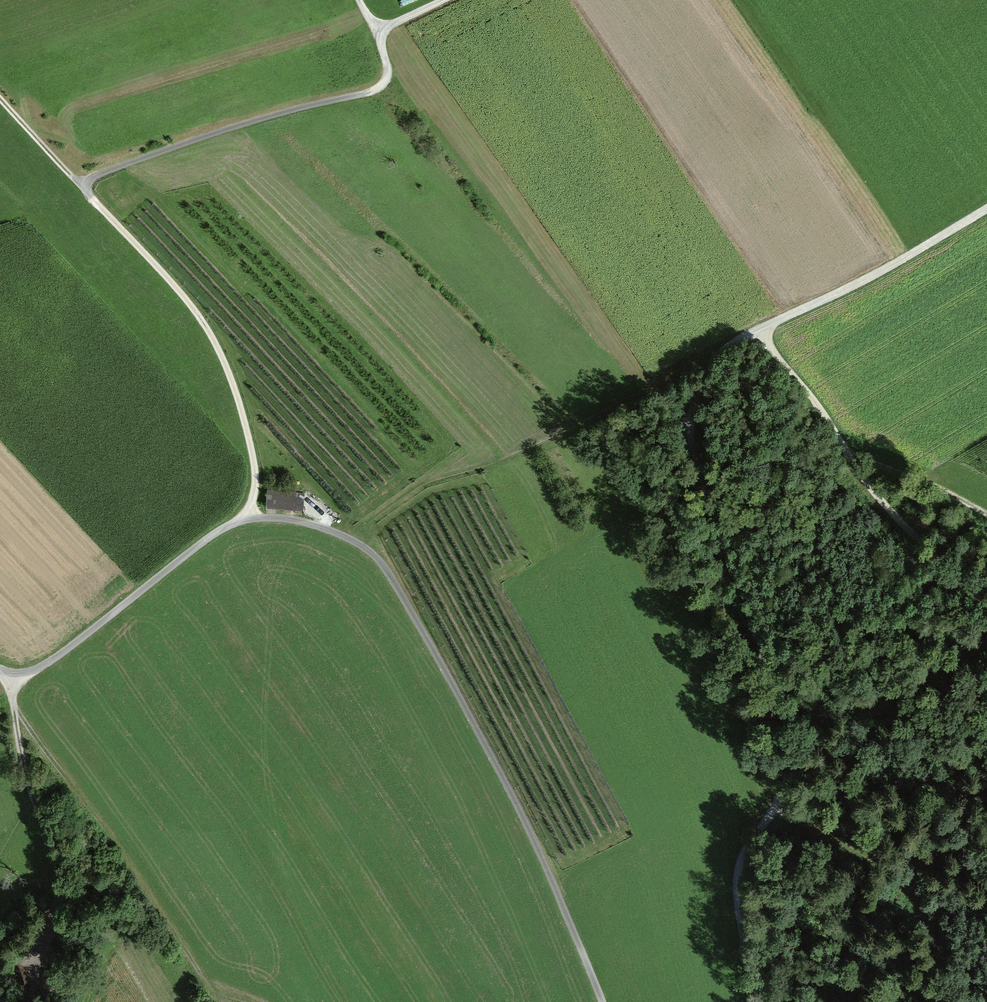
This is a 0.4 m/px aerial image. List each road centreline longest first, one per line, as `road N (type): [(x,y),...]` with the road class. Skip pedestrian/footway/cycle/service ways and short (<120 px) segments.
road 1 (unclassified): [(0,666),(12,679),(56,658),(254,514),(323,525),(392,559),(460,671),(561,878),(608,1001)]
road 2 (track): [(442,0),(376,32),(388,67),(373,91),(247,122),(81,185),(189,300),(225,353),(257,439),(254,514)]
road 3 (track): [(214,989),(12,679),(40,832),(55,857),(56,908),(30,998)]
road 4 (track): [(721,348),(684,426),(782,710),(785,786),(742,874),(742,935),(759,1001)]
road 5 (track): [(762,329),(827,434),(912,535),(986,603)]
road 6 (track): [(777,810),(841,834),(986,980)]
road 7 (track): [(986,212),(762,329)]
road 8 (track): [(0,83),(81,185)]

